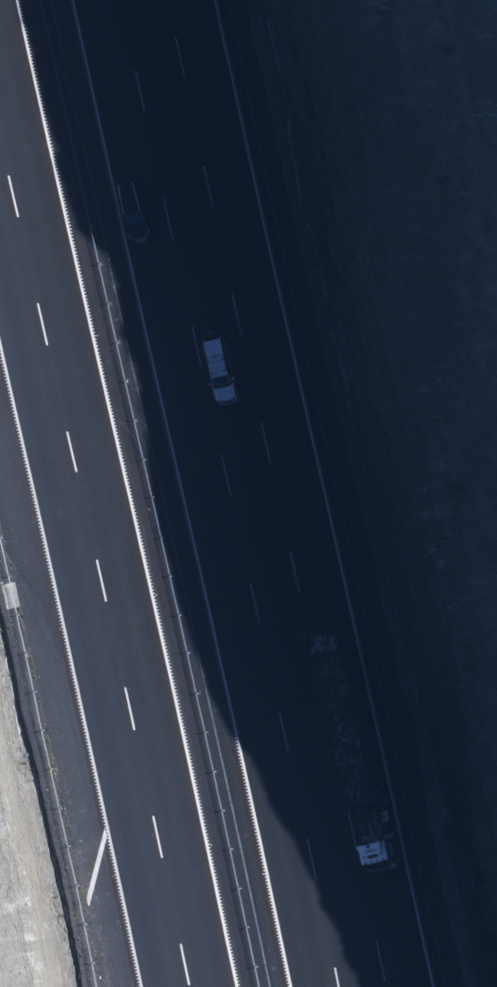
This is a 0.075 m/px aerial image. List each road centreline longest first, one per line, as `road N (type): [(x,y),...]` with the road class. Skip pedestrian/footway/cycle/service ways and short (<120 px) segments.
road 1 (motorway): [(138,0),(348,986)]
road 2 (motorway): [(179,986),(0,211)]

